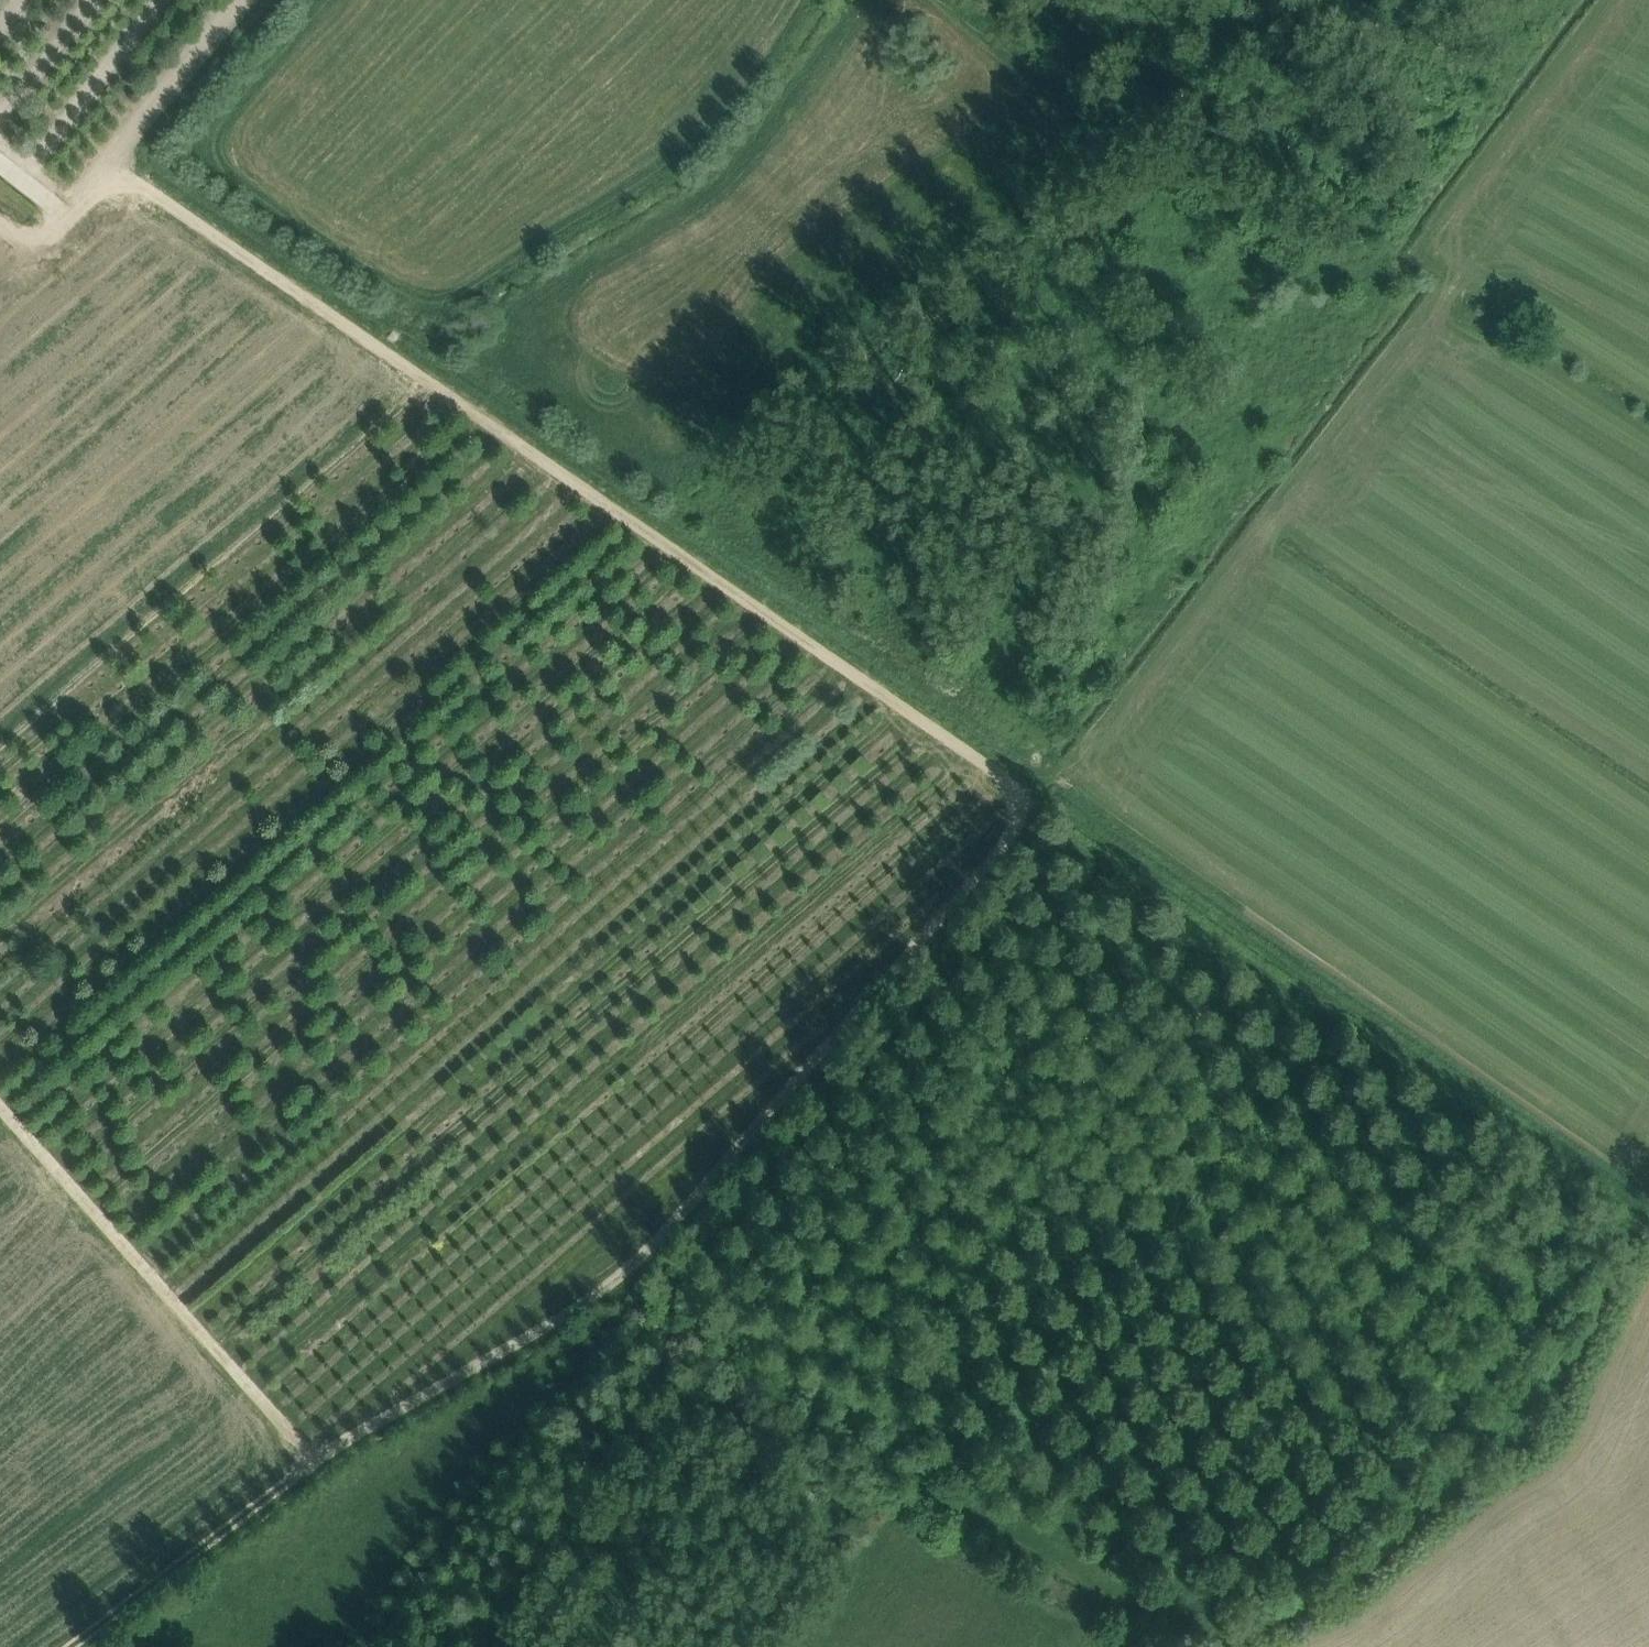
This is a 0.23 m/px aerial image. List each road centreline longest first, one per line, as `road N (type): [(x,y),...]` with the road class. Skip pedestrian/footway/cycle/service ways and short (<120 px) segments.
road 1 (track): [(37,1646),(307,1441),(597,1272),(675,1200),(1013,838),(1023,809),(1019,795)]
road 2 (track): [(1019,795),(444,391)]
road 3 (track): [(444,391),(143,186),(118,181),(96,189),(52,234),(37,239),(0,223)]
road 4 (track): [(307,1441),(0,1100)]

